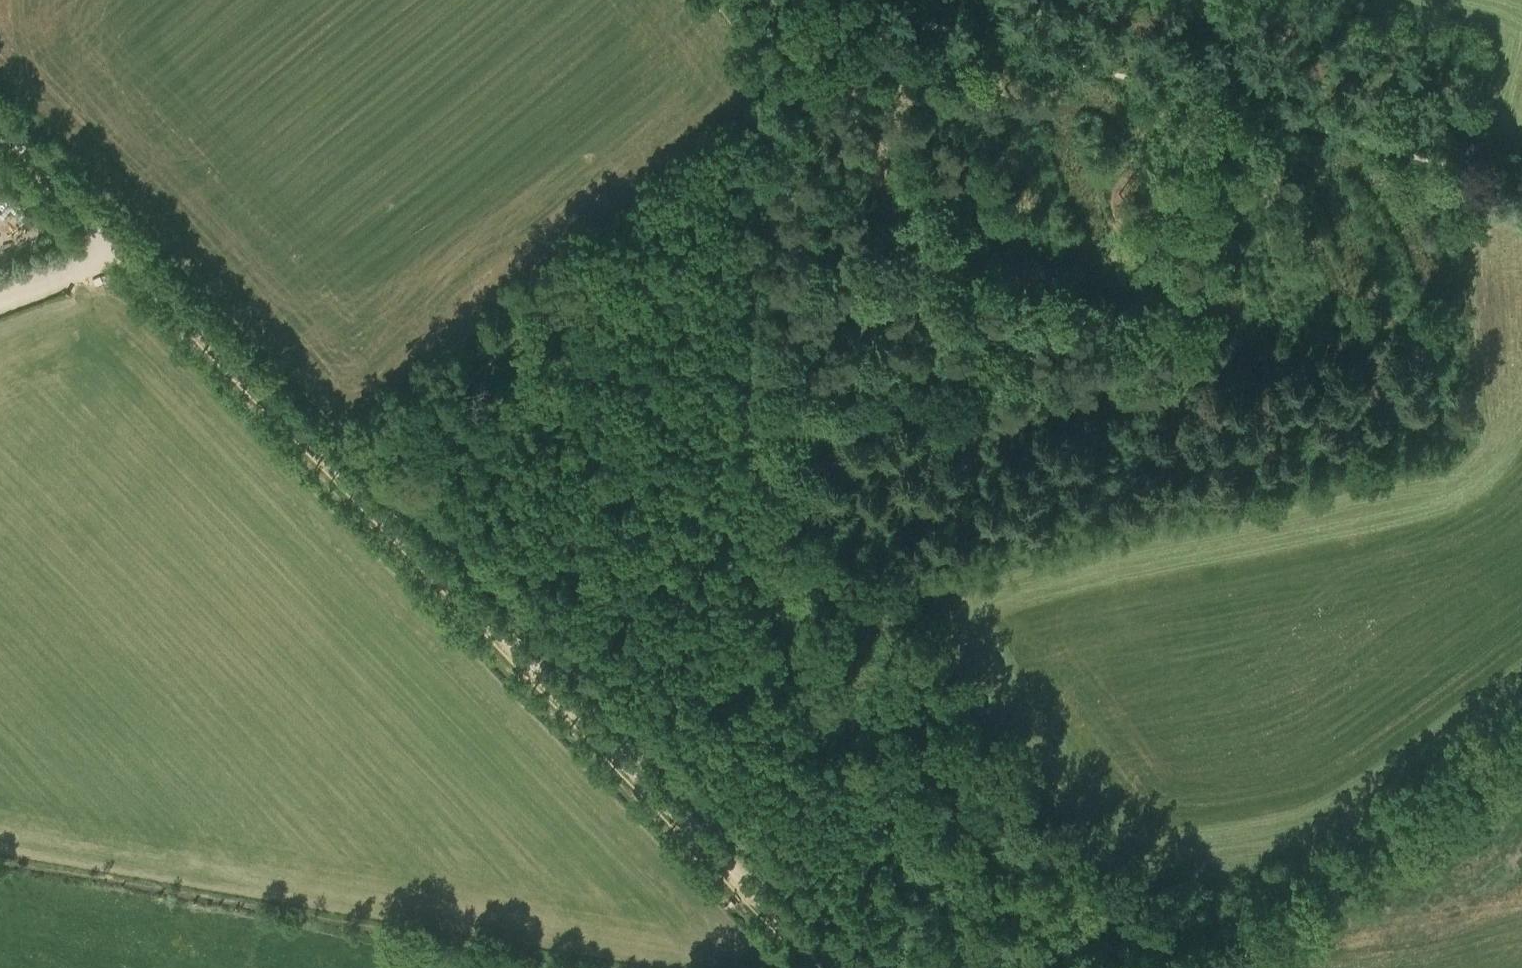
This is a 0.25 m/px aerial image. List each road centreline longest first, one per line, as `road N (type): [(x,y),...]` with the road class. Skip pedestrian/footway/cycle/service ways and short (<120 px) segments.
road 1 (track): [(352,484),(852,54),(911,39),(1521,181)]
road 2 (unclassified): [(823,967),(788,943),(0,120)]
road 3 (track): [(1216,967),(1521,741)]

